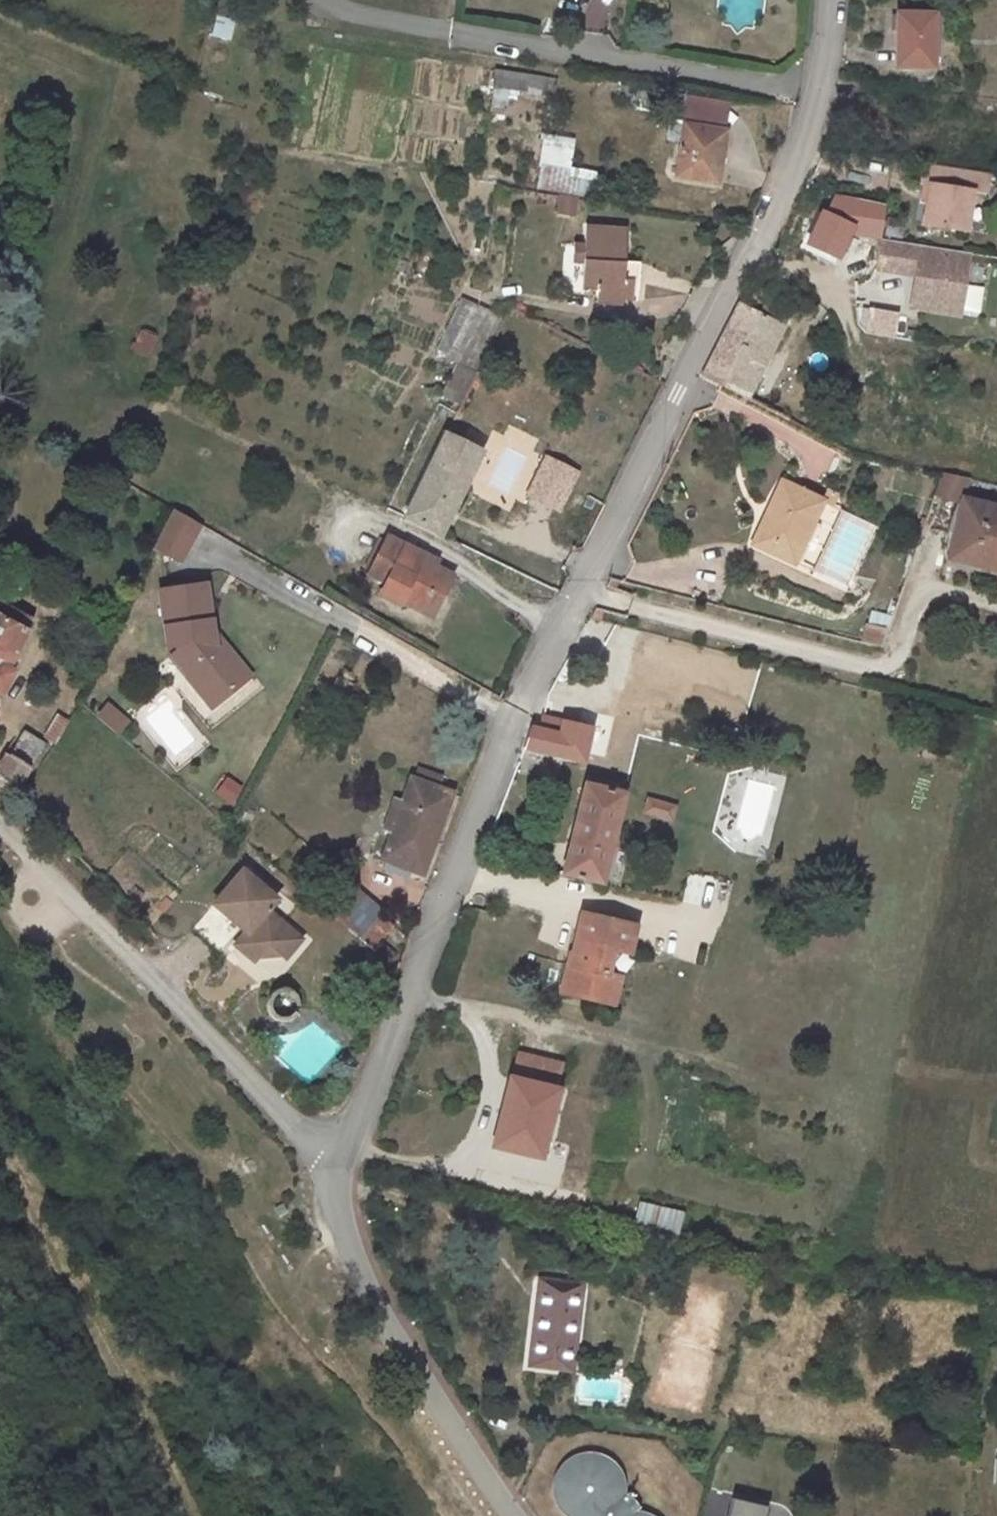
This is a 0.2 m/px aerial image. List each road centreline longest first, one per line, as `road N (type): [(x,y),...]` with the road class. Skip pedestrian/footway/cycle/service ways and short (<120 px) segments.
road 1 (residential): [(815,95),(800,149),(509,722)]
road 2 (residential): [(335,1189),(312,1140),(0,813)]
road 3 (residential): [(509,722),(335,1189)]
road 4 (track): [(0,1142),(184,1515)]
road 5 (residential): [(519,1515),(419,1359),(335,1189)]
road 6 (residential): [(815,95),(461,35)]
road 7 (residential): [(509,722),(288,587)]

